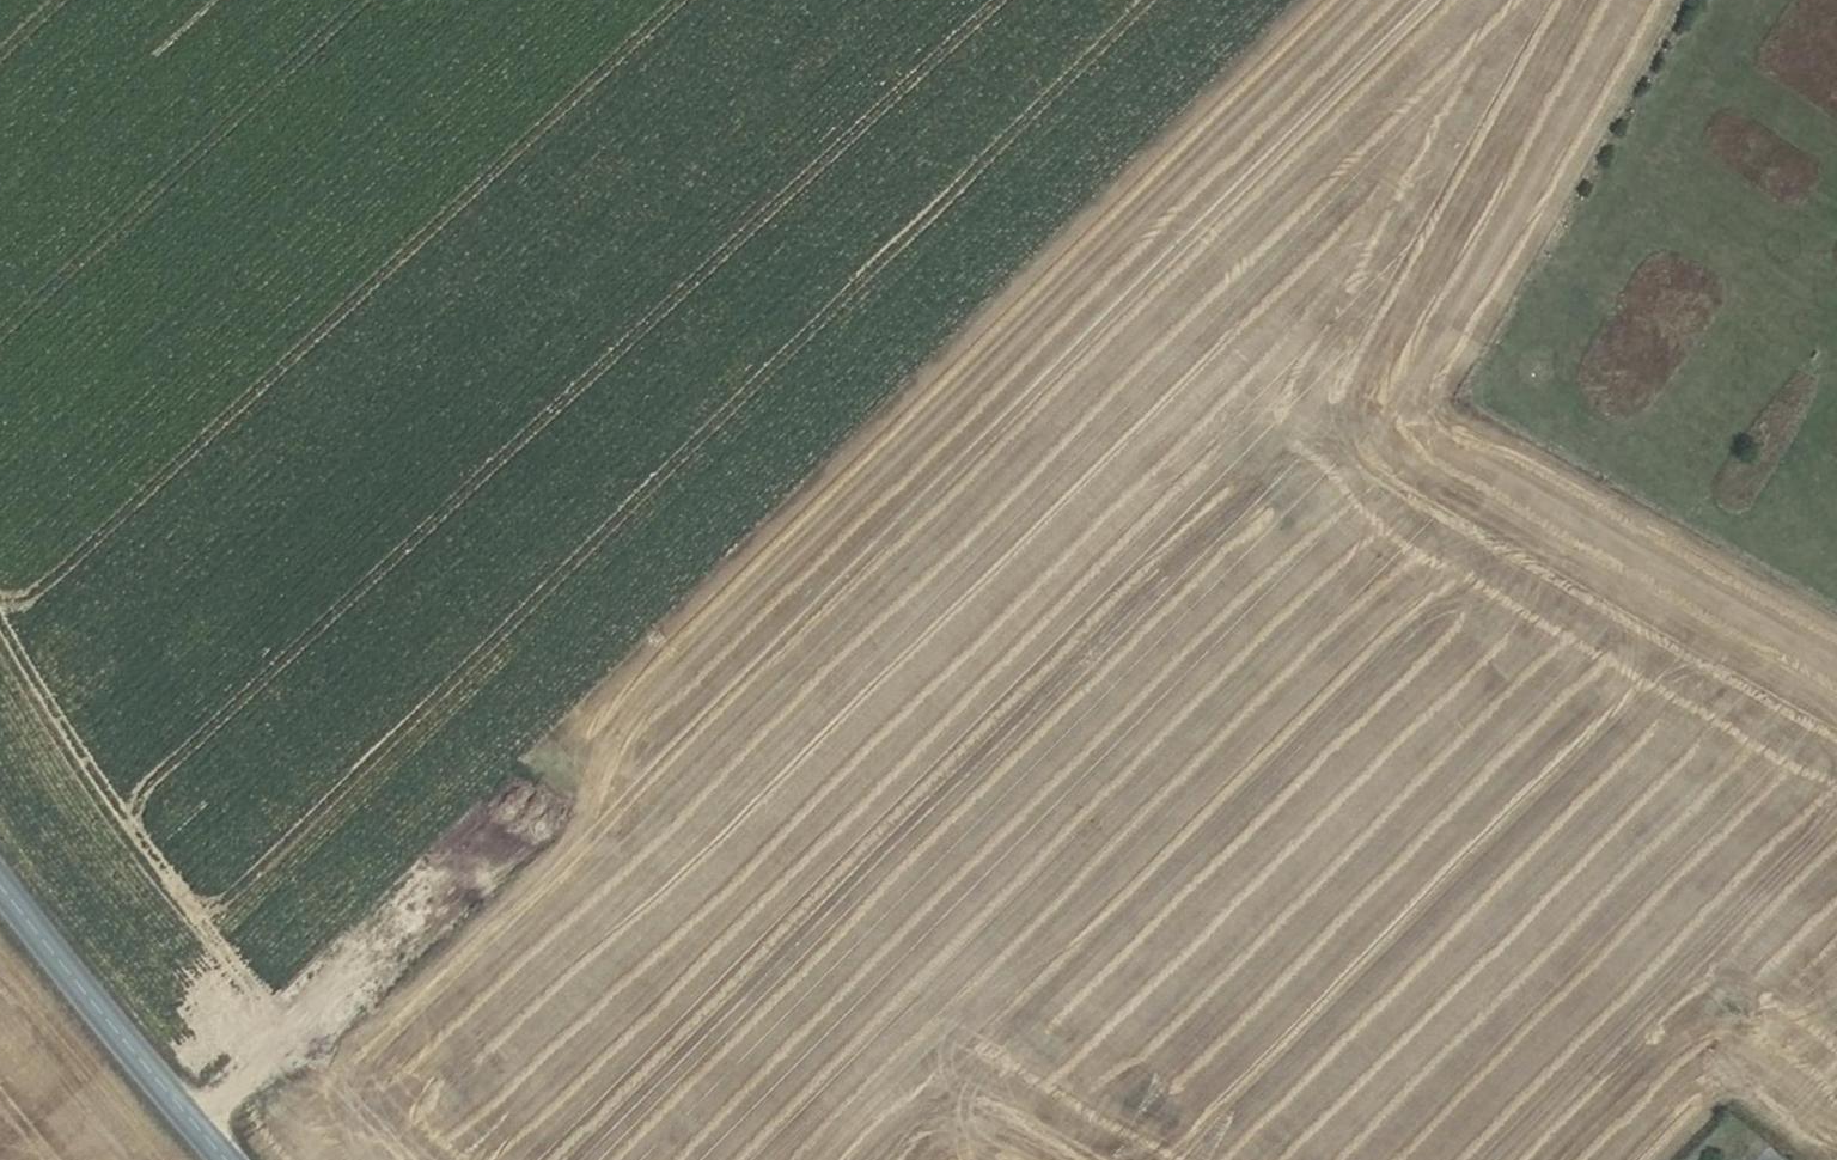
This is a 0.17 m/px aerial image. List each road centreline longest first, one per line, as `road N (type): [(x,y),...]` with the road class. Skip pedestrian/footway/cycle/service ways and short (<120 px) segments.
road 1 (tertiary): [(0,879),(223,1159)]

